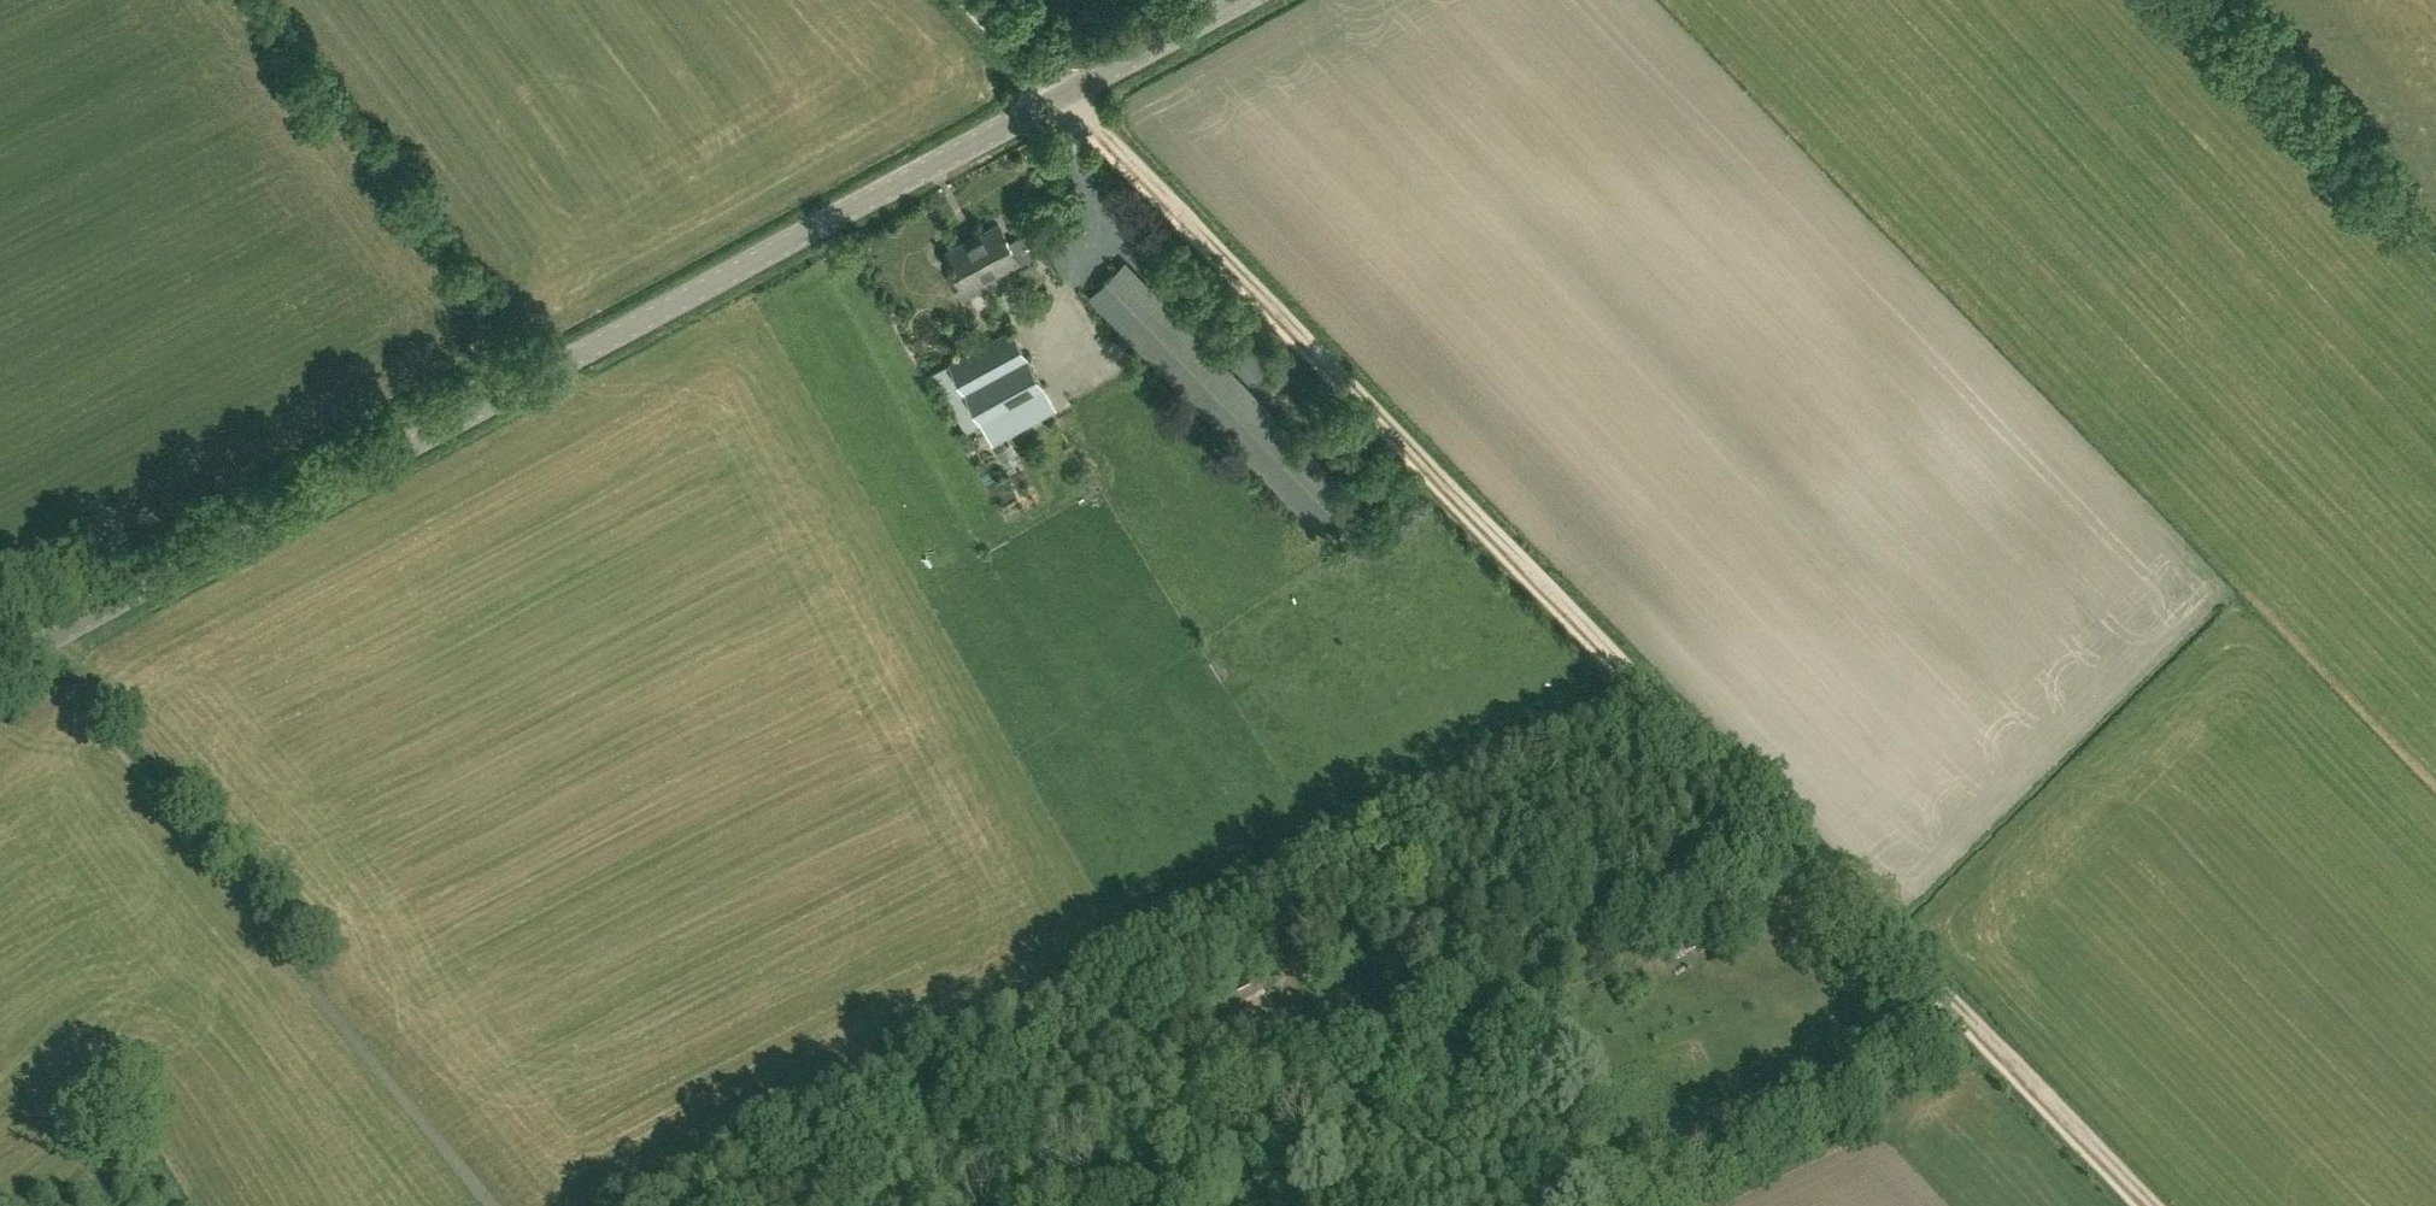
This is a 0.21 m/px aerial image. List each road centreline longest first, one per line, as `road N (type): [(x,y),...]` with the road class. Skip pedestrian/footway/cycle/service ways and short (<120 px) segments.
road 1 (track): [(1061,97),(2151,1205)]
road 2 (unclassified): [(0,662),(1061,97)]
road 3 (unclassified): [(1061,97),(1241,0)]
road 4 (unclassified): [(1061,97),(967,0)]

